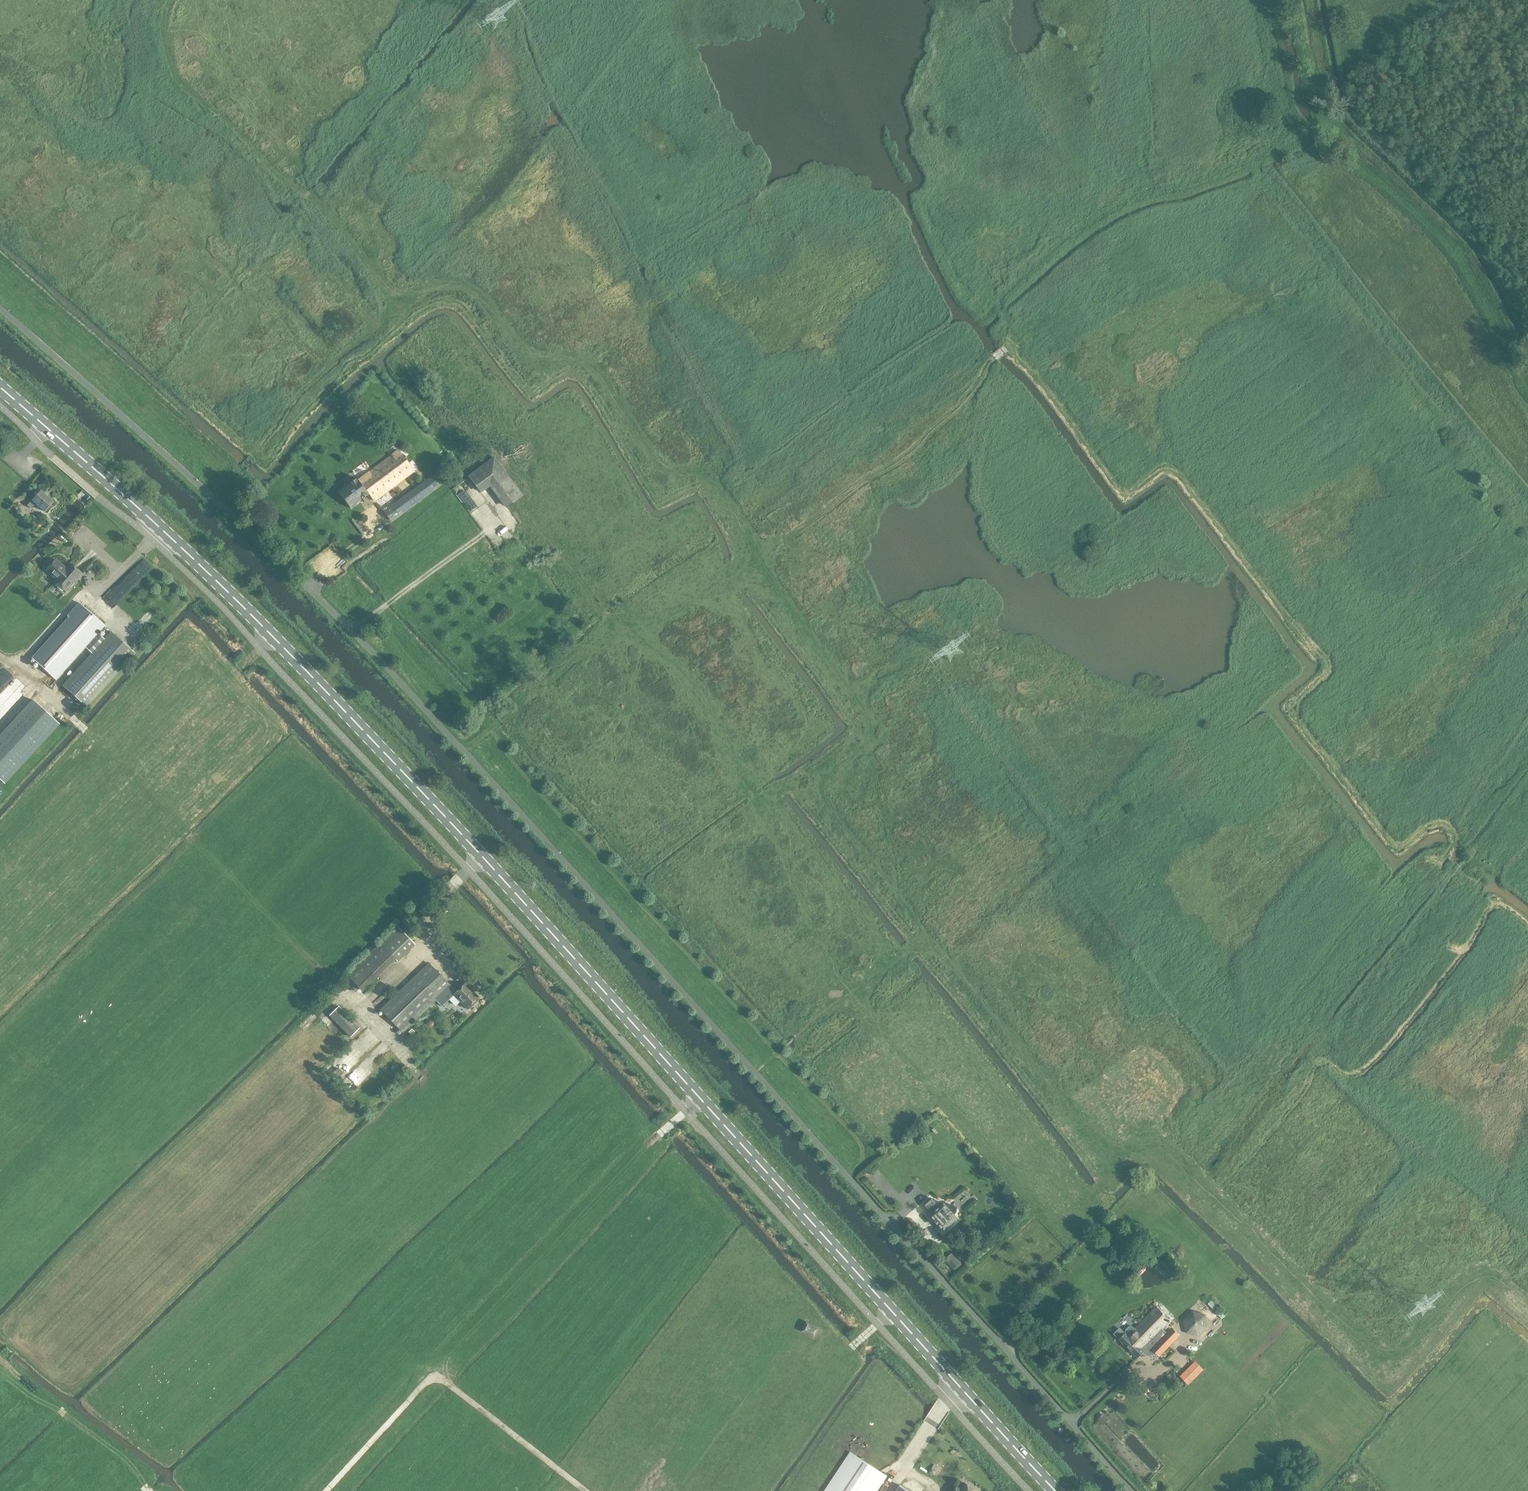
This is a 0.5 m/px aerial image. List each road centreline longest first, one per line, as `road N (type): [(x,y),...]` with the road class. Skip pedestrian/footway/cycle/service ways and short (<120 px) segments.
road 1 (unclassified): [(1141,1490),(962,1306),(681,987),(287,566),(0,309)]
road 2 (primary): [(1056,1490),(549,926),(205,569),(0,386)]
road 3 (track): [(990,361),(955,406),(882,470),(761,553),(620,628),(464,752)]
road 4 (track): [(411,1402),(439,1372),(587,1490)]
road 5 (track): [(490,530),(351,634)]
road 6 (track): [(1271,0),(1286,120),(1304,133),(1326,126)]

